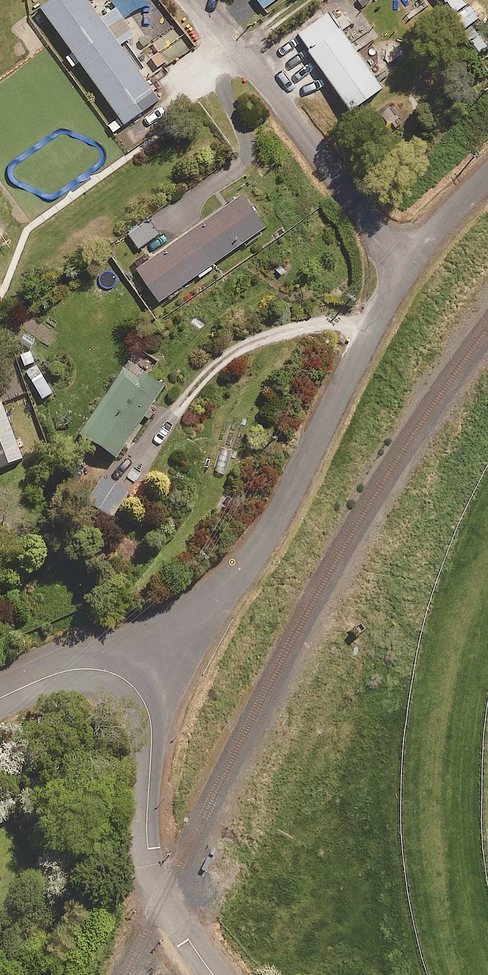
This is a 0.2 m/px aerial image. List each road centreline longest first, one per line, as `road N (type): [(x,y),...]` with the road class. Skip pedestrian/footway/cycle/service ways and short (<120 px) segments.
road 1 (residential): [(407,262),(251,561),(119,676)]
road 2 (residential): [(407,262),(198,0)]
road 3 (residential): [(119,676),(149,716),(148,848),(160,905),(213,974)]
road 4 (residential): [(0,698),(78,669),(119,676)]

